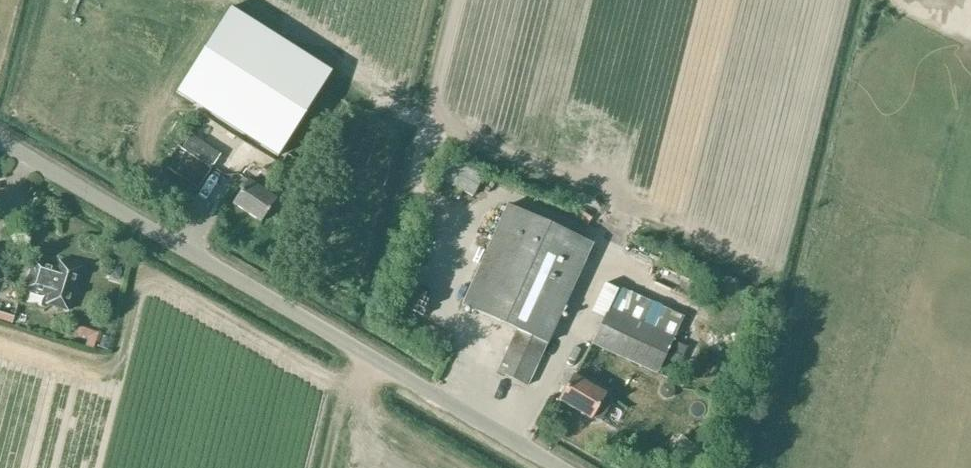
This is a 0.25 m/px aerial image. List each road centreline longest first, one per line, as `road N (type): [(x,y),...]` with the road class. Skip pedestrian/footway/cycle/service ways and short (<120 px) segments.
road 1 (unclassified): [(0,149),(556,467)]

